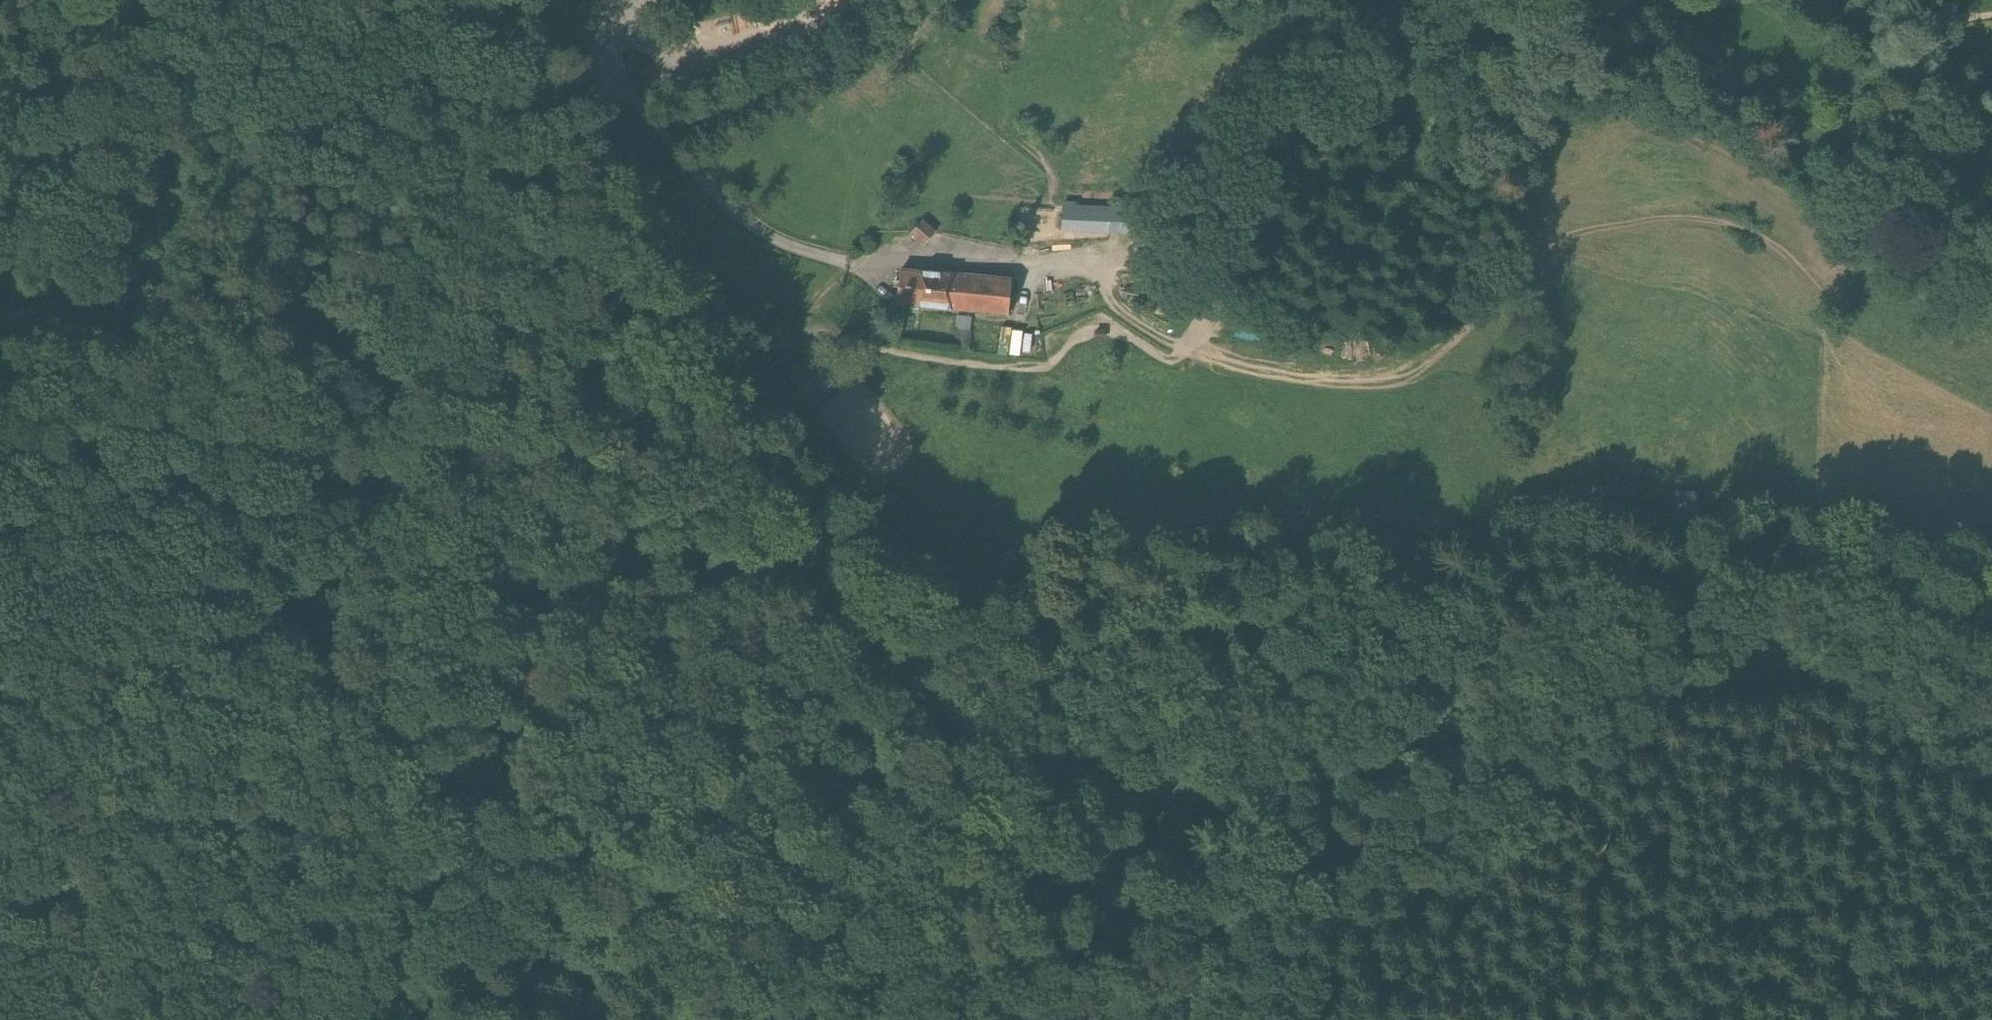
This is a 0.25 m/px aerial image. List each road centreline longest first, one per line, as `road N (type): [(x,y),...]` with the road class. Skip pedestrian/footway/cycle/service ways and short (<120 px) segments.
road 1 (track): [(1991,606),(1813,565),(1695,572),(1660,581),(1482,707),(1363,773),(1309,790),(1215,798),(1136,792),(991,740),(930,694),(863,620)]
road 2 (track): [(863,620),(526,497),(470,467),(314,308),(265,274),(218,259),(183,261),(120,295),(0,325)]
road 3 (track): [(863,620),(672,299),(603,138),(600,69)]

